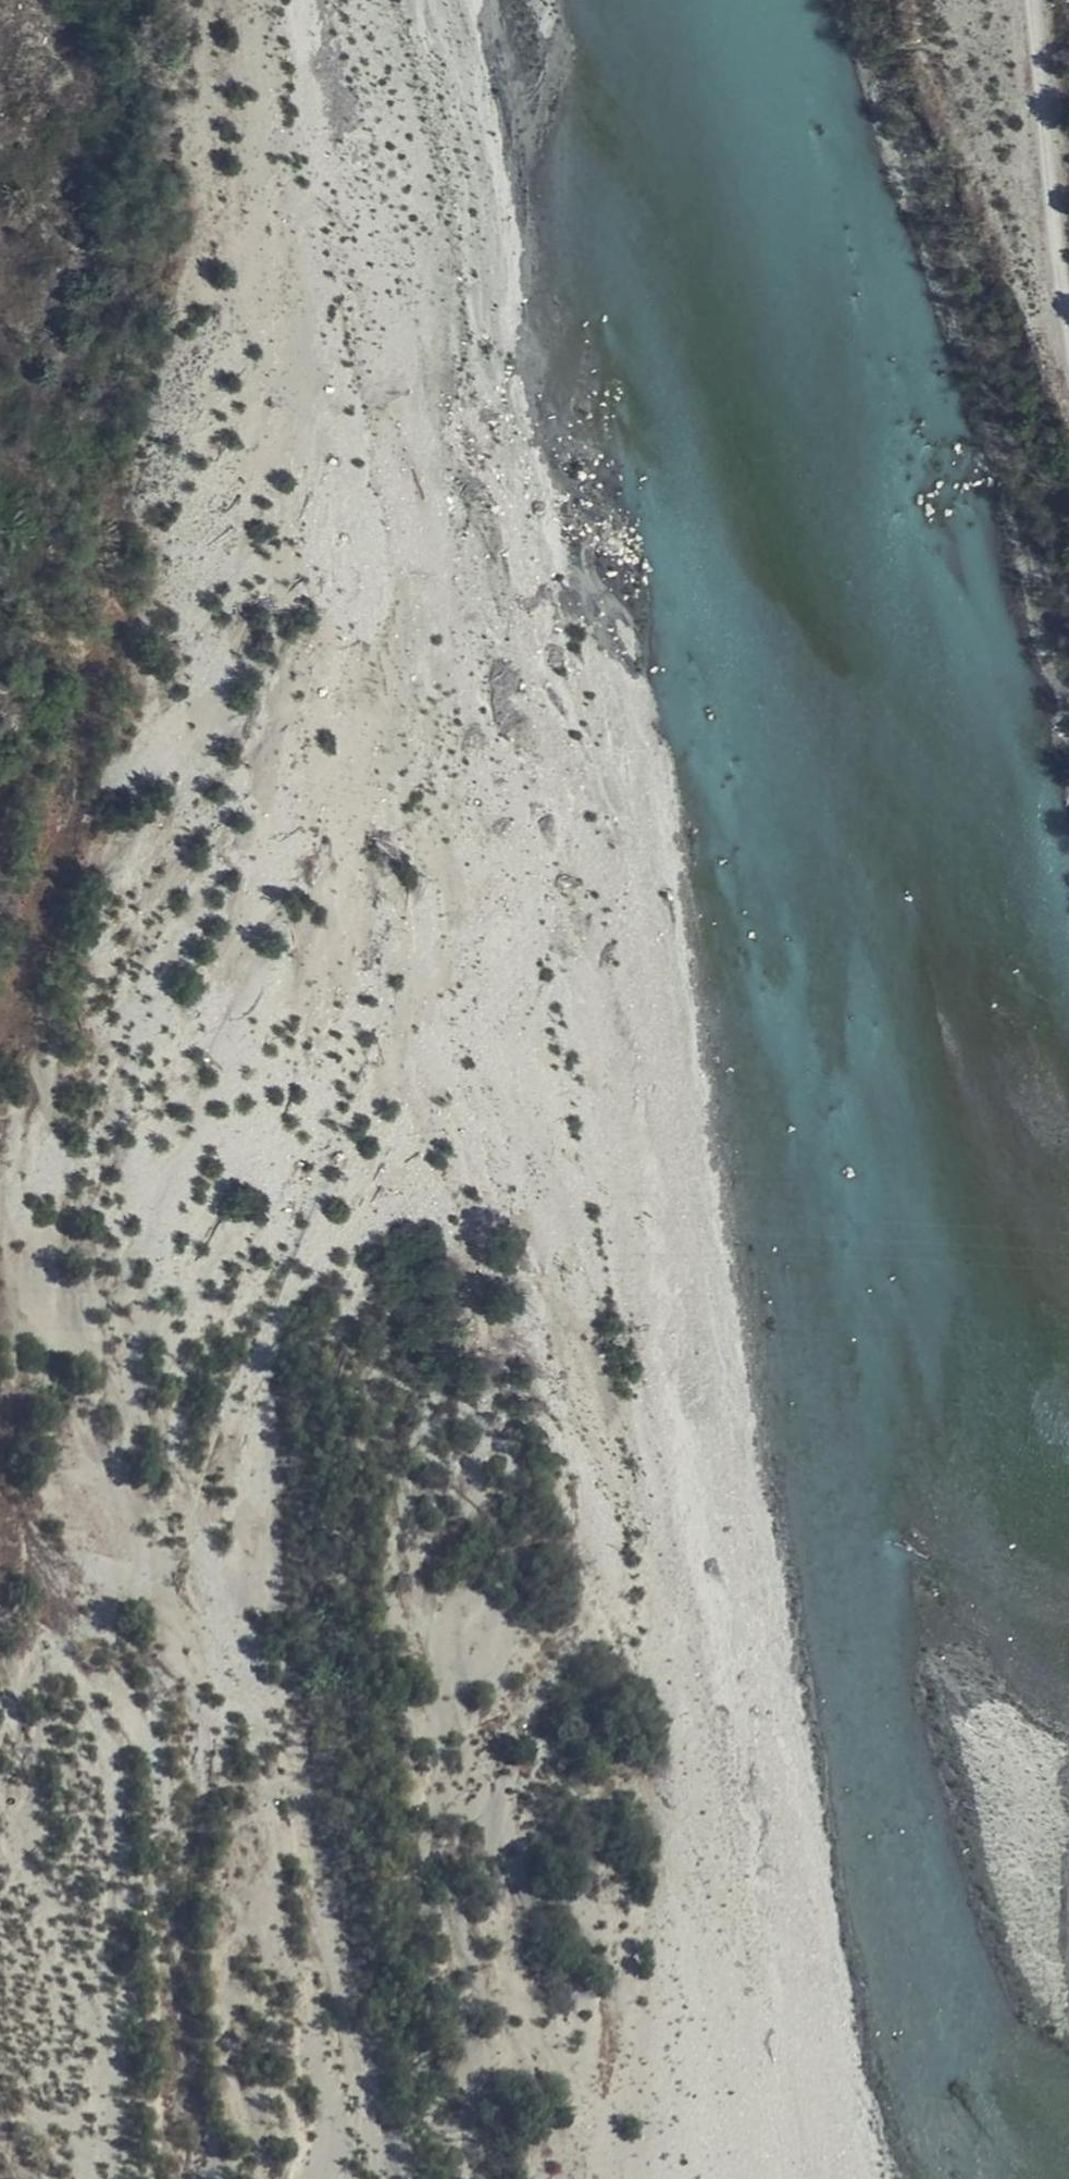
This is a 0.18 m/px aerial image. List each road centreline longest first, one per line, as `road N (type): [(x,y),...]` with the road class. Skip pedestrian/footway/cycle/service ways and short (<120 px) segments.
road 1 (track): [(1033,0),(1068,318)]

